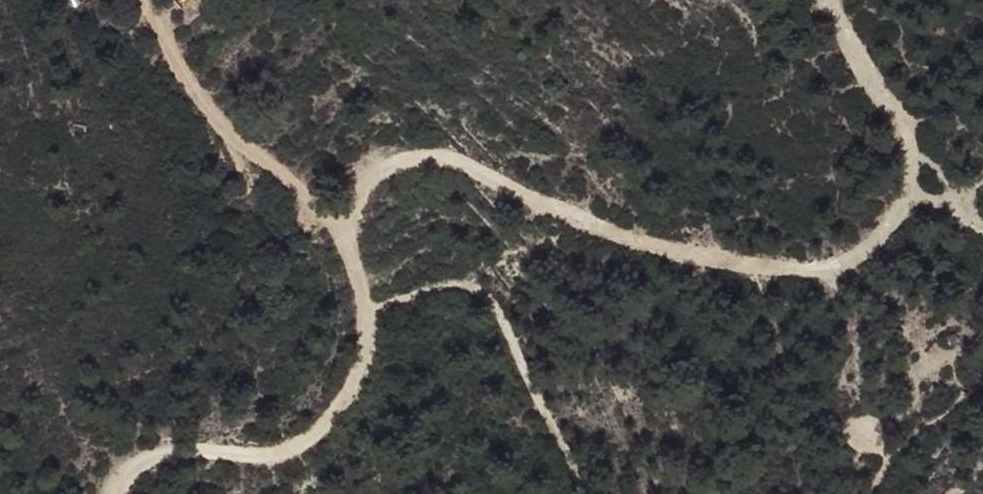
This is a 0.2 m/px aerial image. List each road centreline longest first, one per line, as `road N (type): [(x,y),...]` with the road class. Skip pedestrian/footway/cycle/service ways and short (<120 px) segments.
road 1 (track): [(828,0),(910,152),(903,208),(841,272),(673,250),(464,171),(407,162),(358,196),(343,230),(366,318)]
road 2 (track): [(366,318),(358,371),(322,425),(257,456),(149,456),(110,493)]
road 3 (track): [(366,318),(451,288),(487,302),(585,493)]

